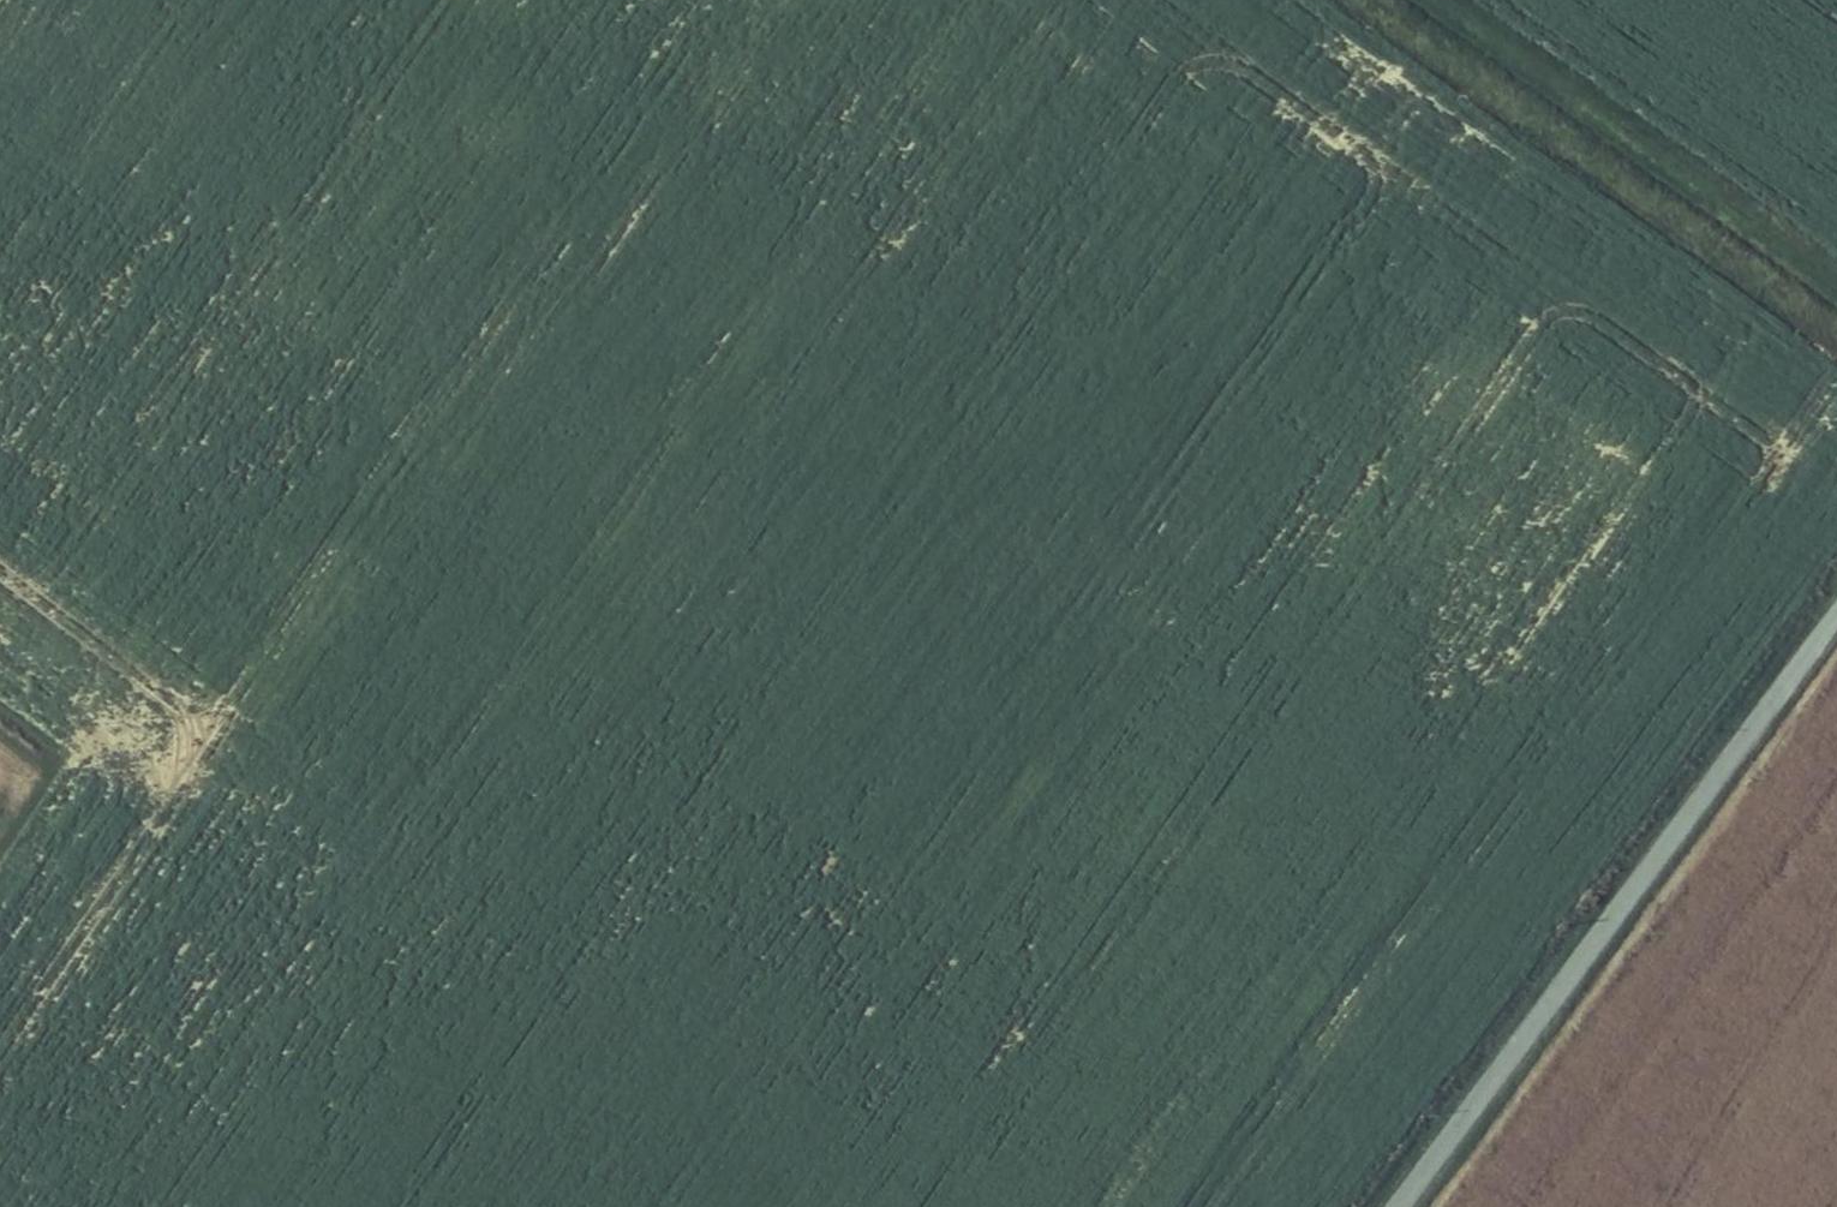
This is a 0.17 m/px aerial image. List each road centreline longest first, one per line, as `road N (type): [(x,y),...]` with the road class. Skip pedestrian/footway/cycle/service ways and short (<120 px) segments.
road 1 (unclassified): [(1399,1206),(1836,616)]

